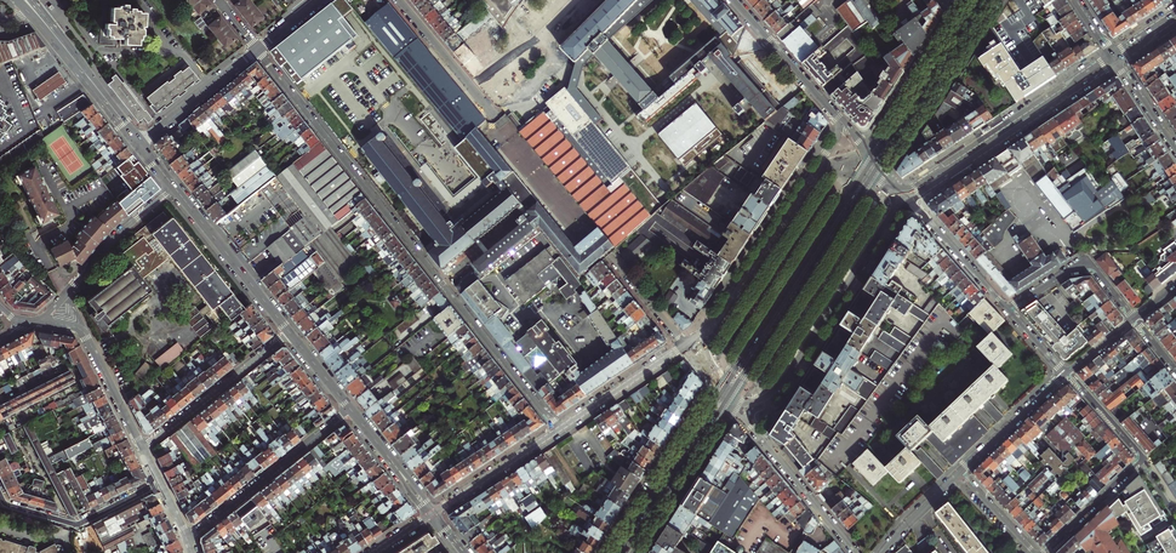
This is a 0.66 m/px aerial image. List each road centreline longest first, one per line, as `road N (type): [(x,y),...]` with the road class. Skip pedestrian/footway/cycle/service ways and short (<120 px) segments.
road 1 (residential): [(558,429),(258,49)]
road 2 (secondary): [(737,409),(779,393),(910,201)]
road 3 (secondary): [(864,161),(841,159),(820,172),(693,351)]
road 4 (residential): [(864,161),(846,129),(732,0)]
road 5 (residential): [(350,410),(187,538)]
road 6 (secondary): [(878,170),(988,0)]
road 7 (secondary): [(974,0),(870,164)]
road 8 (tertiary): [(954,167),(1114,57)]
road 9 (secondary): [(721,389),(617,552)]
road 10 (residential): [(143,449),(289,332)]
road 11 (residential): [(737,409),(856,552)]
road 12 (secondary): [(289,332),(174,187)]
road 13 (secondary): [(630,552),(720,414),(737,409)]
road 14 (residential): [(160,481),(75,525),(7,504),(0,494)]
road 15 (residential): [(1135,320),(1095,270),(1083,266),(1007,309)]
road 16 (tertiary): [(693,351),(678,351),(558,429)]
road 17 (residential): [(399,0),(496,119)]
road 18 (tertiary): [(558,429),(431,514)]
road 19 (residential): [(139,144),(258,49)]
road 20 (residential): [(174,187),(66,294)]
road 21 (residential): [(910,201),(1007,309)]
road 22 (residential): [(960,472),(1067,374)]
road 23 (residential): [(1045,552),(1141,459)]
road 24 (secondary): [(139,144),(58,39)]
road 25 (secondary): [(431,514),(350,410)]
road 26 (residential): [(143,449),(85,334)]
road 27 (residential): [(613,258),(693,351)]

